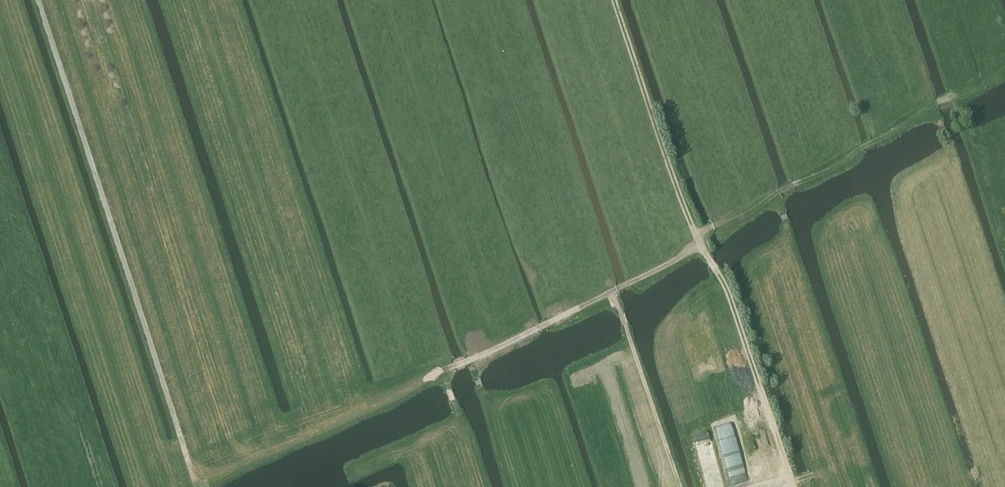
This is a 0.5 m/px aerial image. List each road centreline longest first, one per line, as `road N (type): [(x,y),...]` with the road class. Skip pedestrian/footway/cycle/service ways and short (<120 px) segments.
road 1 (track): [(784,486),(790,483),(736,316),(617,0)]
road 2 (track): [(195,486),(36,0)]

